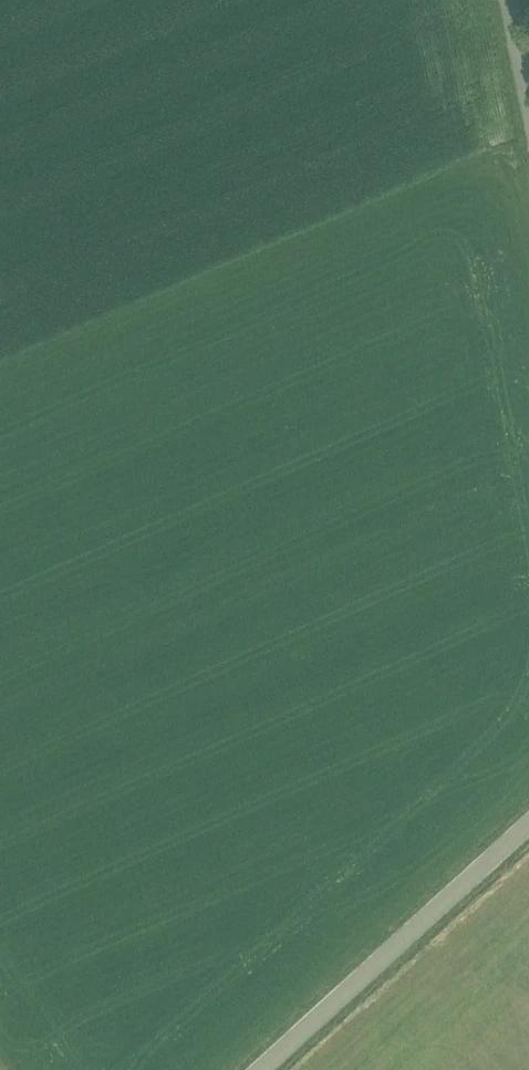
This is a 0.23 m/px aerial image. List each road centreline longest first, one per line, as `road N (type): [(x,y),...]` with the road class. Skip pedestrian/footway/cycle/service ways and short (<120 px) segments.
road 1 (unclassified): [(262,1069),(528,823)]

